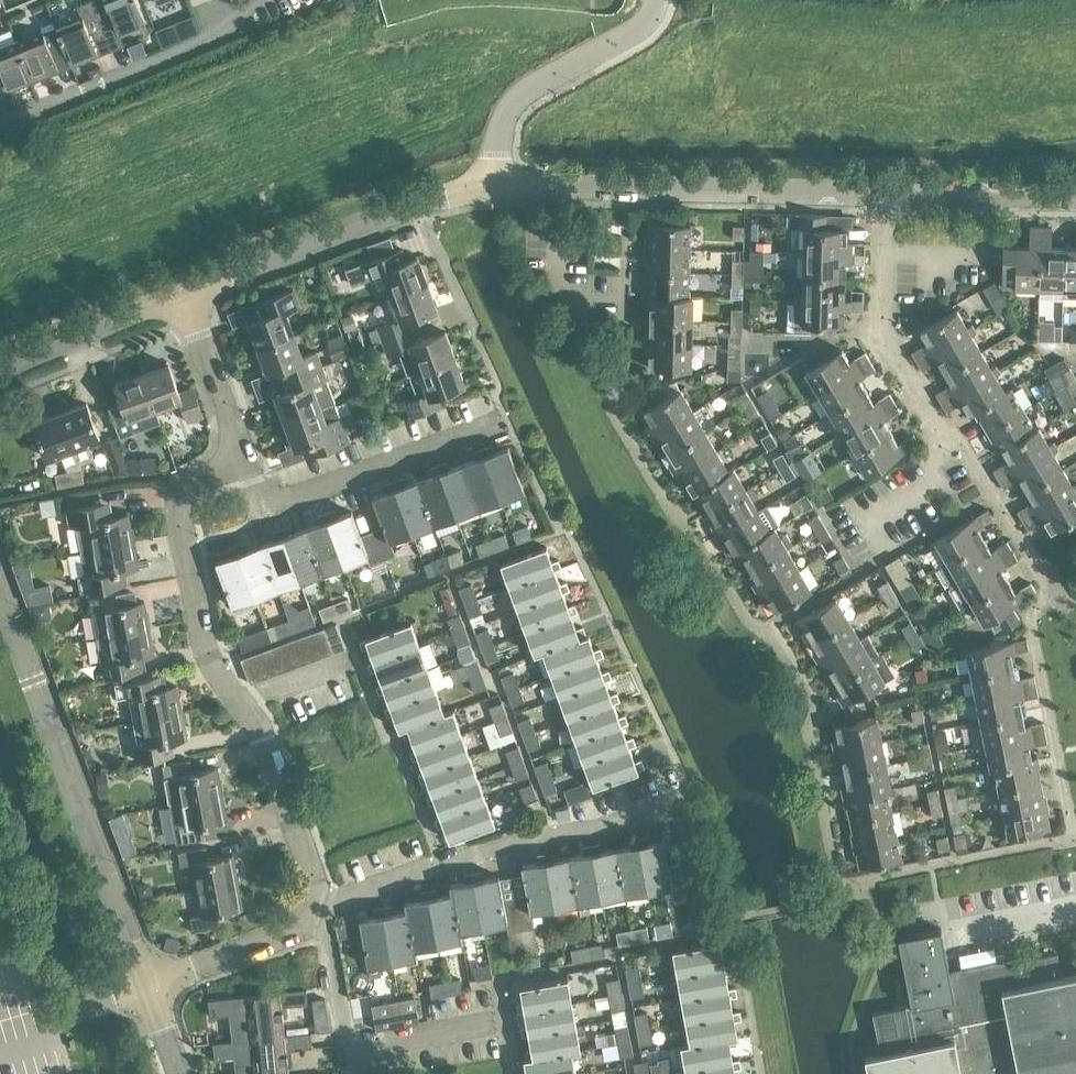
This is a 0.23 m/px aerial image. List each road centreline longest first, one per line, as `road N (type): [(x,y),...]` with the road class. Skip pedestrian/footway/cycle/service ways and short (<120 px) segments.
road 1 (residential): [(321,902),(245,703),(209,666),(178,493),(243,458)]
road 2 (tertiary): [(152,982),(0,585)]
road 3 (residential): [(837,536),(927,482),(947,442),(884,338),(883,197)]
road 4 (tertiary): [(494,188),(883,197)]
road 5 (residential): [(321,902),(504,844),(689,811)]
road 6 (tertiary): [(188,298),(419,206),(494,188)]
road 7 (residential): [(243,458),(262,506),(506,417)]
road 8 (residential): [(0,126),(222,36),(257,0)]
road 9 (unclassified): [(494,188),(499,139),(526,92),(641,32),(655,0)]
road 10 (tertiary): [(0,379),(21,357),(188,298)]
road 11 (tertiary): [(883,197),(1075,202)]
road 12 (residential): [(152,982),(324,921)]
road 13 (residential): [(188,298),(243,458)]
road 14 (residential): [(352,1050),(505,1020)]
road 15 (residential): [(352,1050),(324,921)]

